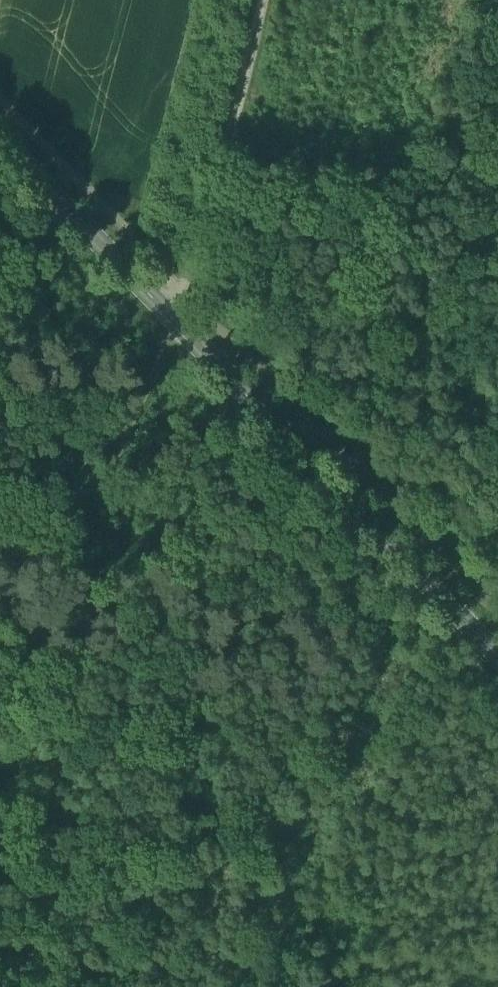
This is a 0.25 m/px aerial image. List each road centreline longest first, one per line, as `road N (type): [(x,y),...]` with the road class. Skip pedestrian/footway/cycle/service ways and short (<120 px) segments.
road 1 (tertiary): [(0,140),(497,662)]
road 2 (track): [(175,322),(0,709)]
road 3 (track): [(175,322),(260,0)]

